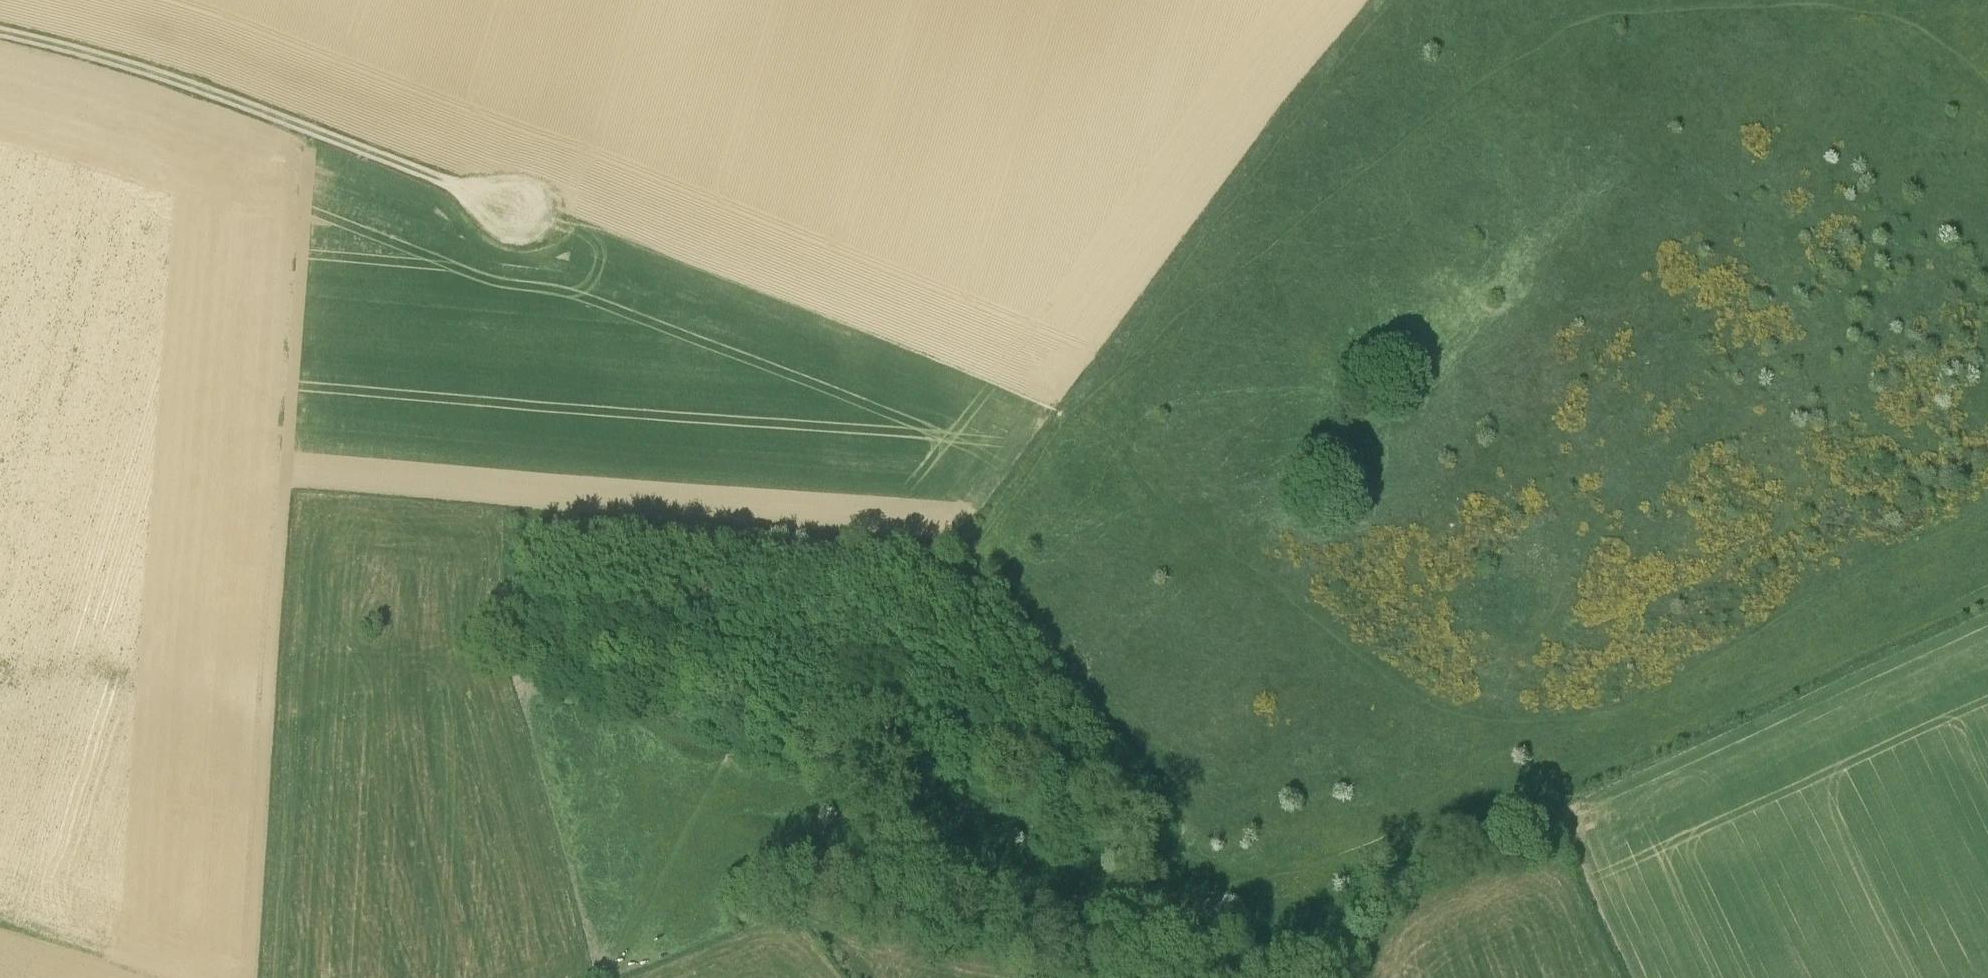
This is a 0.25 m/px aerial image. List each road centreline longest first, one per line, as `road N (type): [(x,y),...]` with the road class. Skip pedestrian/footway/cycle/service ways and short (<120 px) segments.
road 1 (track): [(1347,869),(1458,833),(1987,579)]
road 2 (track): [(518,208),(158,75),(0,32)]

